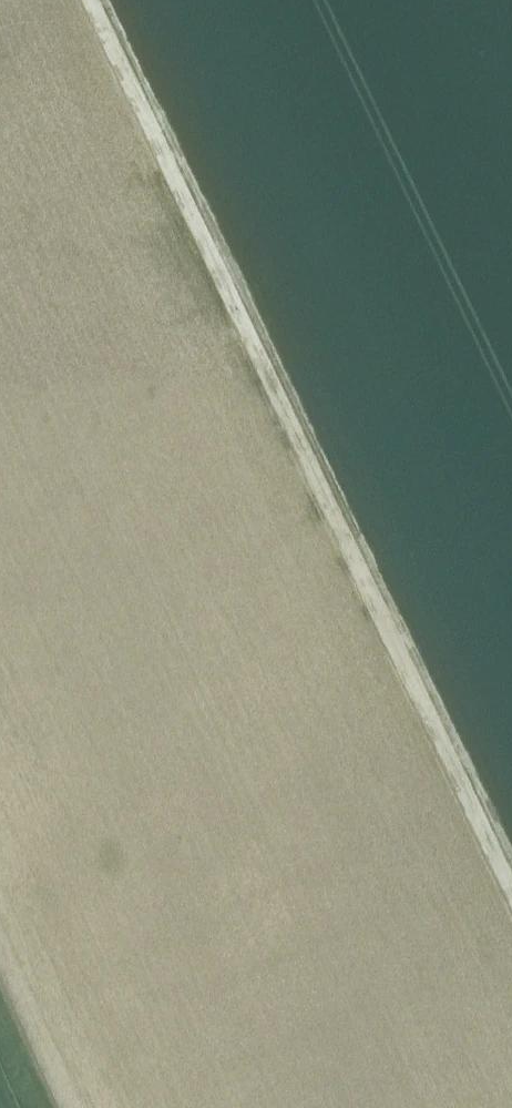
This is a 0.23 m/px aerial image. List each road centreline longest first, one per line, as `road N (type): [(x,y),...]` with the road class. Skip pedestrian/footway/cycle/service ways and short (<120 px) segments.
road 1 (track): [(511,887),(92,0)]

